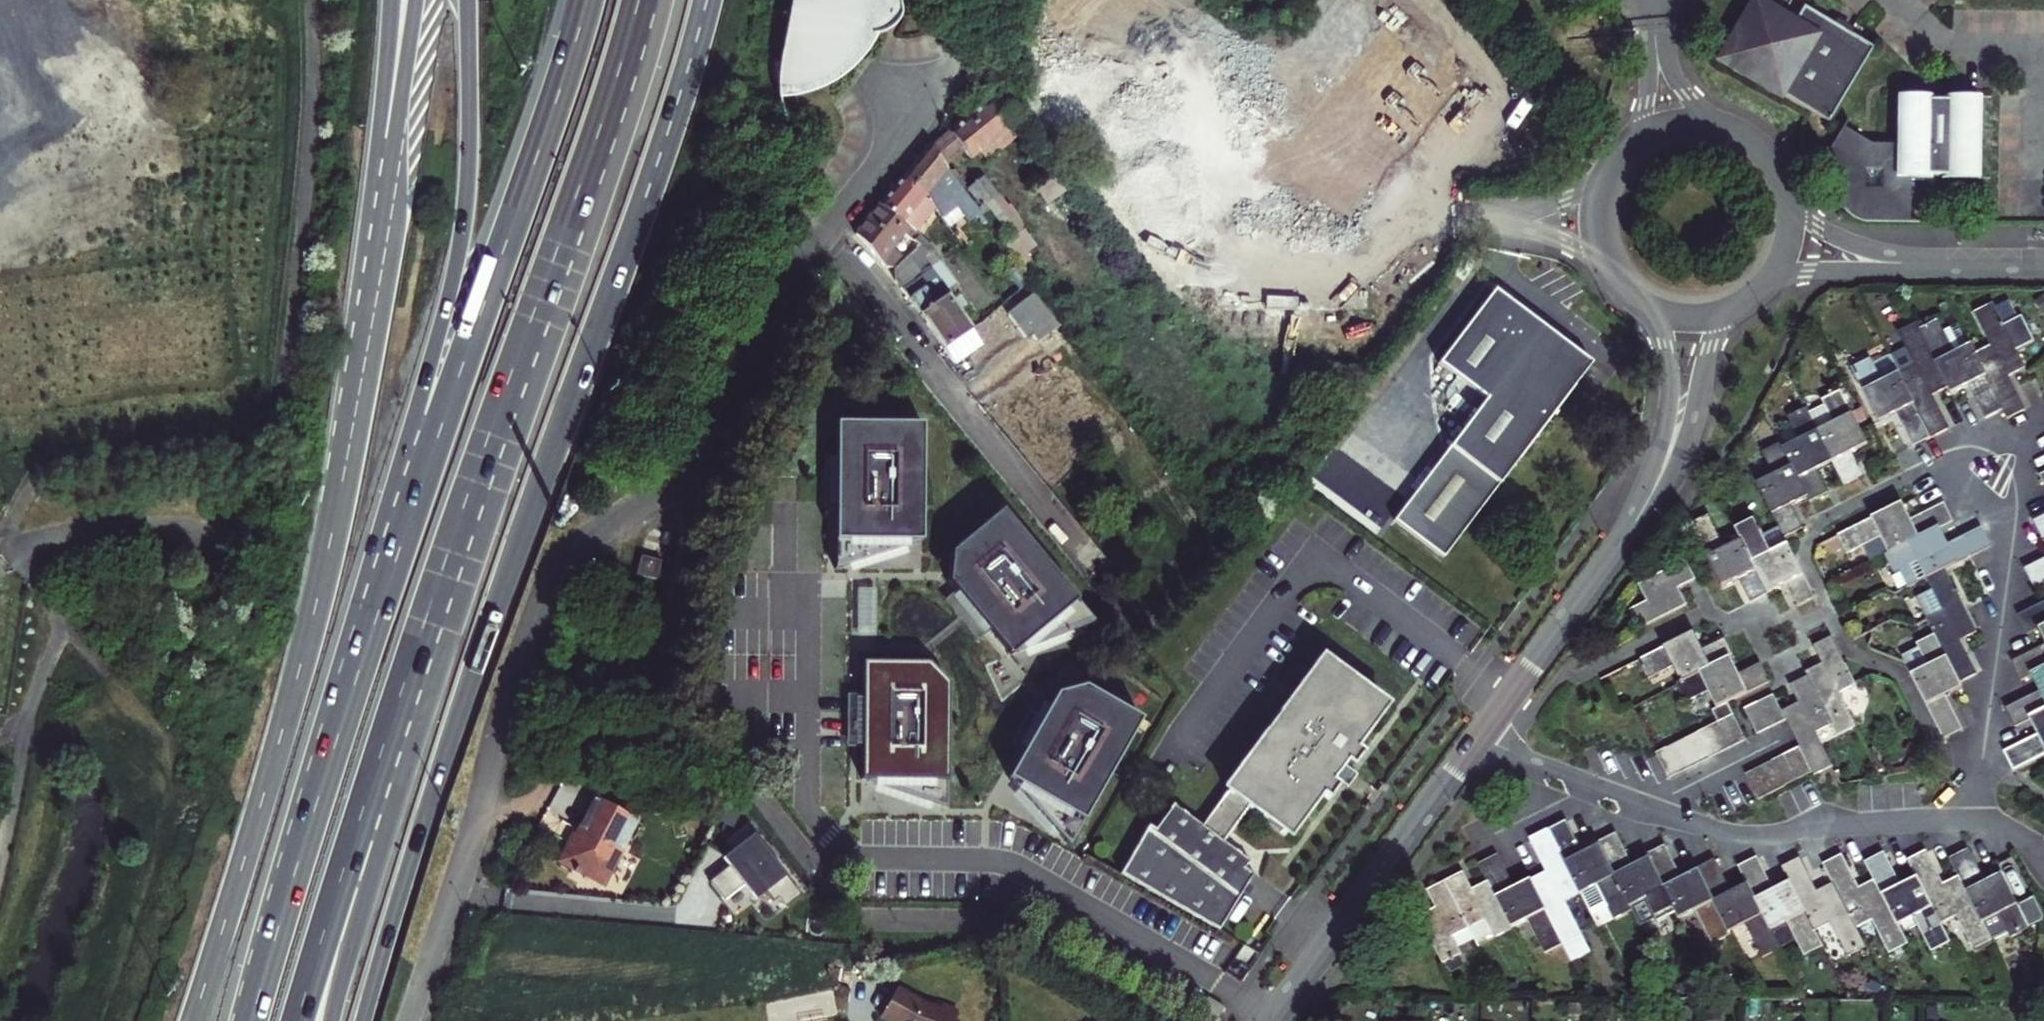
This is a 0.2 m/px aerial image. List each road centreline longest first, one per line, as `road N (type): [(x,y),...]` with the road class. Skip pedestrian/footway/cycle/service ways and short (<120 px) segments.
road 1 (residential): [(951,71),(801,271),(680,479),(579,549),(535,605),(497,711),(479,814),(411,1020)]
road 2 (primary): [(365,1020),(439,775),(646,196),(707,0)]
road 3 (trunk): [(588,0),(331,765)]
road 4 (trunk): [(298,1020),(376,767),(553,260)]
road 5 (trunk): [(331,1020),(553,260)]
road 6 (secondary): [(374,258),(320,583),(193,1020)]
road 7 (trunk): [(469,0),(462,242),(331,765)]
road 8 (tertiary): [(1480,734),(1274,1020)]
road 9 (residential): [(1650,804),(1758,835),(1973,820)]
road 10 (residential): [(1973,820),(2013,524)]
road 11 (trunk): [(553,260),(641,0)]
road 12 (tertiary): [(1640,517),(1480,734)]
road 13 (trunk): [(331,765),(253,1020)]
road 14 (secondary): [(415,0),(374,258)]
road 15 (trunk): [(390,0),(374,258)]
road 16 (tertiary): [(1631,292),(1666,346),(1673,390),(1640,517)]
road 17 (tertiary): [(1640,517),(1680,454),(1714,334),(1740,303)]
road 18 (tertiary): [(1952,261),(1855,243),(1818,224),(1783,182)]
road 19 (tertiary): [(1763,286),(1813,268),(1952,261)]
road 20 (residential): [(2013,524),(2031,433),(1940,464)]
road 21 (unclassified): [(1648,0),(1643,111),(1621,155)]
road 22 (tertiary): [(1621,155),(1601,188),(1597,230),(1605,258),(1631,292)]
road 23 (residential): [(1650,804),(1781,738)]
road 24 (unclassified): [(1716,124),(1669,68),(1652,0)]

